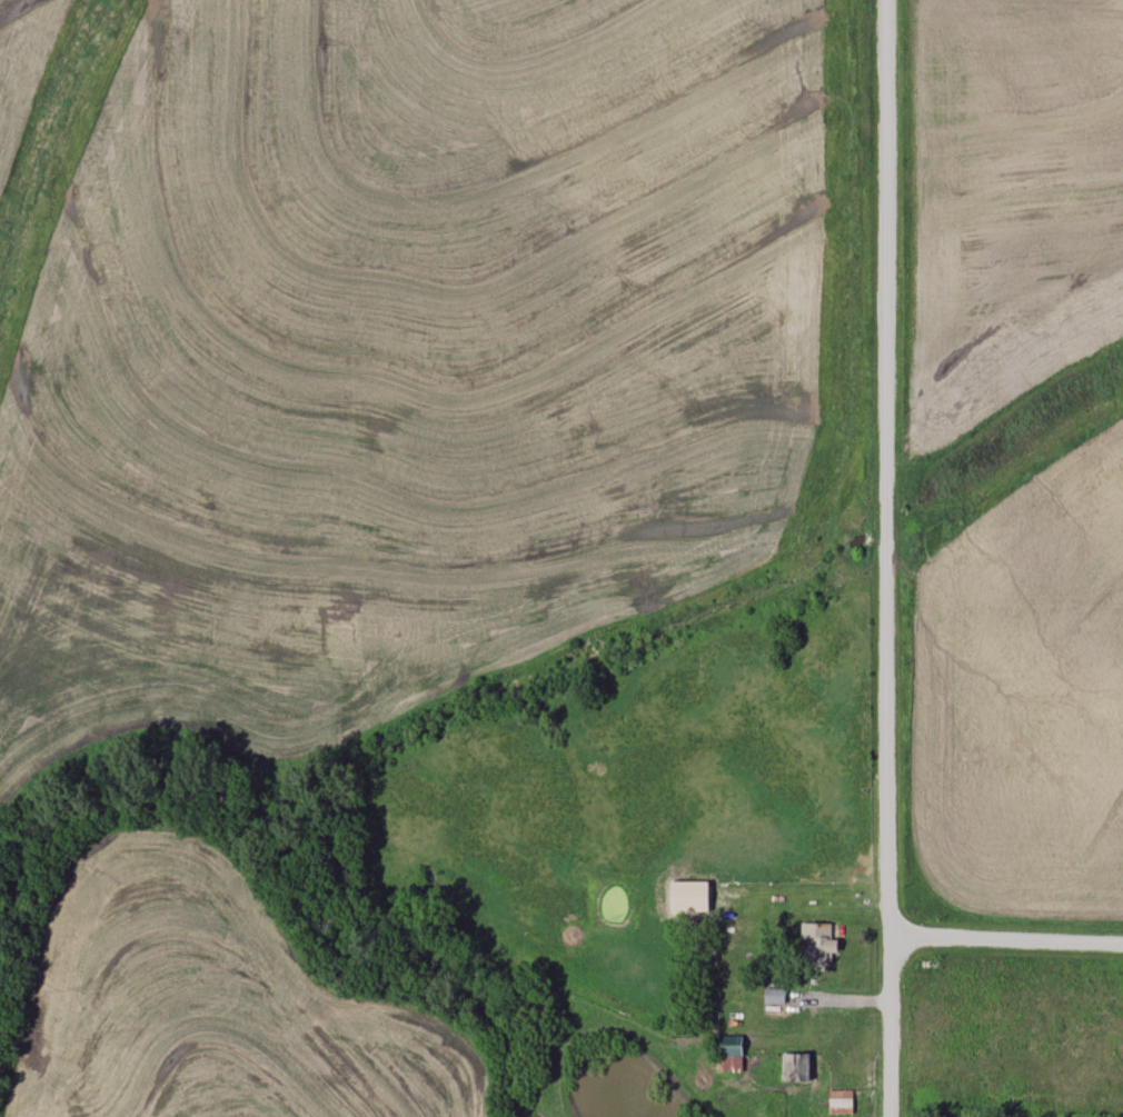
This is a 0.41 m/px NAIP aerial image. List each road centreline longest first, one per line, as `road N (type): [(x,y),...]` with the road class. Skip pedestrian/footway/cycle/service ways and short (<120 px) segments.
road 1 (residential): [(889,1116),(886,0)]
road 2 (residential): [(1122,943),(888,938)]

